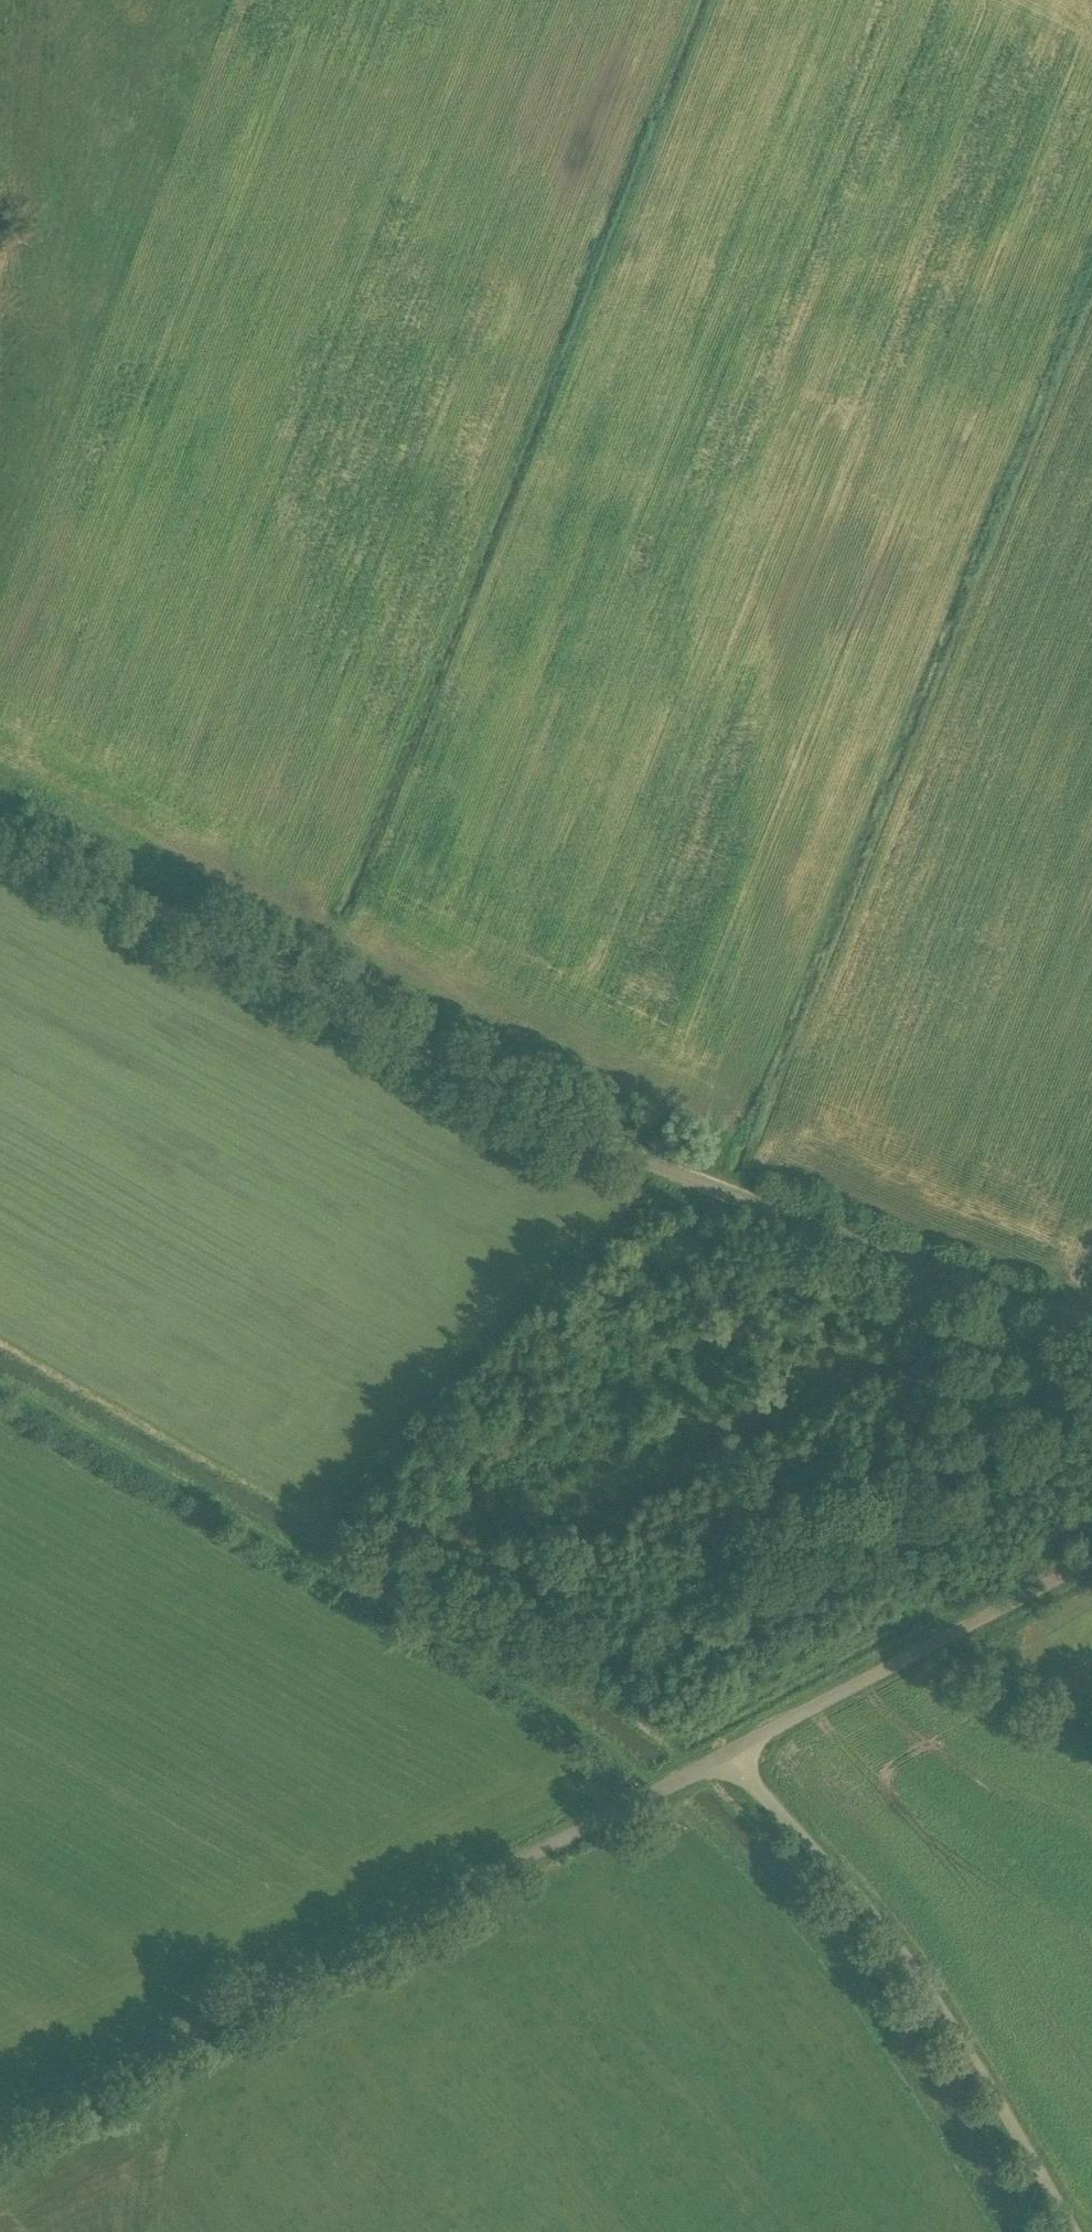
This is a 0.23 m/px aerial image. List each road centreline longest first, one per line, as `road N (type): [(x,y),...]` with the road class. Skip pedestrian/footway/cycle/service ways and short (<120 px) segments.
road 1 (unclassified): [(1091,1324),(603,1127),(0,819)]
road 2 (unclassified): [(0,2127),(727,1754)]
road 3 (unclassified): [(1074,2231),(962,2051),(821,1860),(727,1754)]
road 4 (unclassified): [(727,1754),(1091,1555)]

